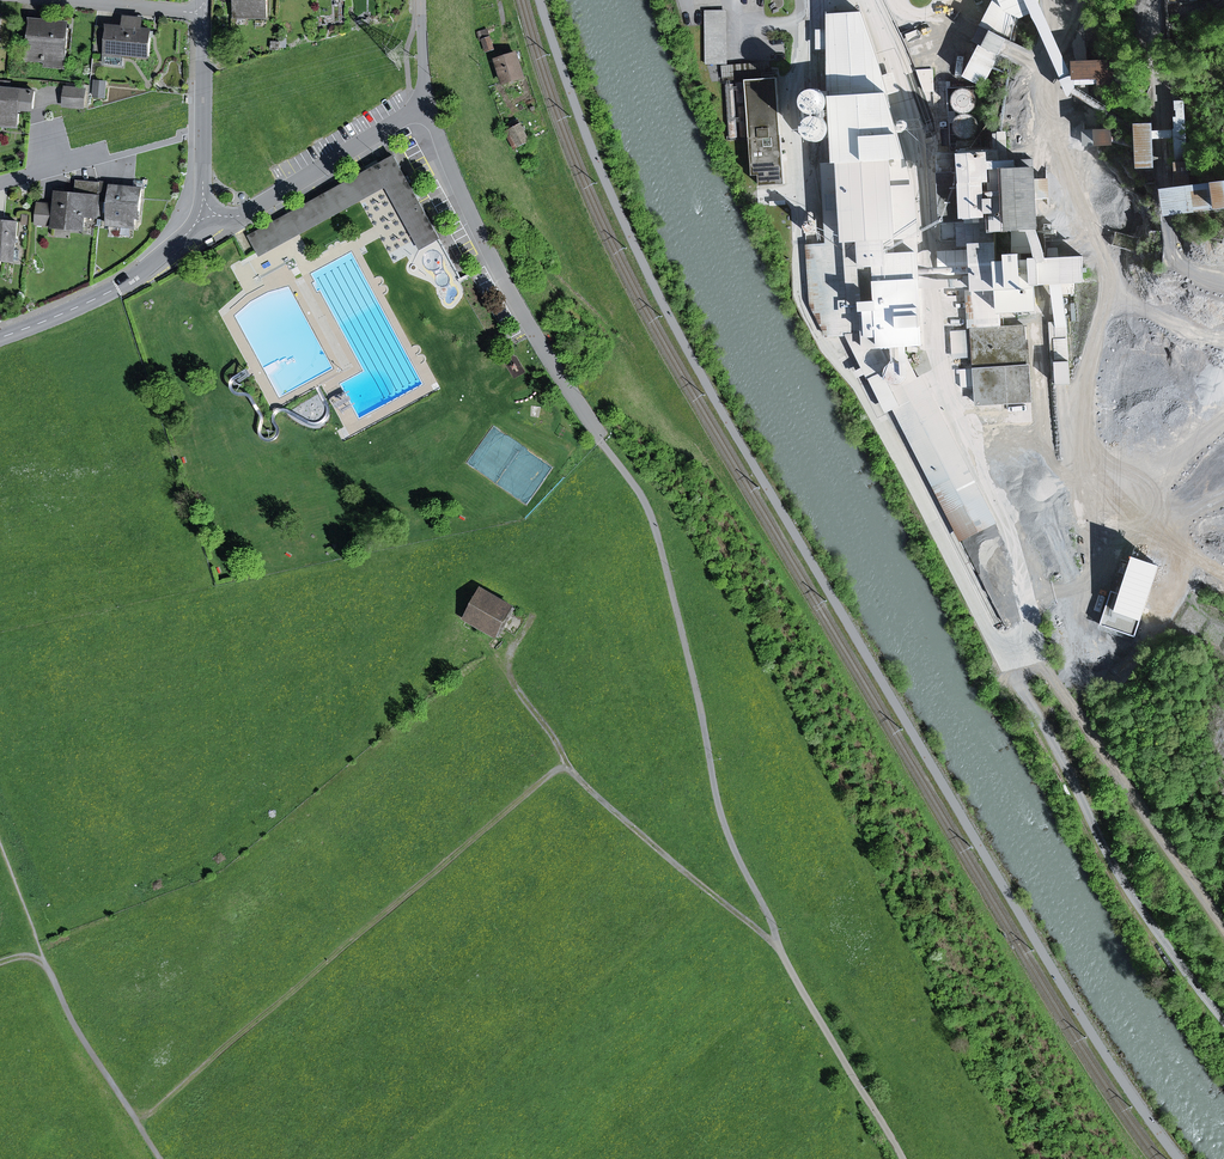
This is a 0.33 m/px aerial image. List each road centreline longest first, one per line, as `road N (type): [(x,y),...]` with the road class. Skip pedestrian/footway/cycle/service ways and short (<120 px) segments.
road 1 (unclassified): [(831,0),(807,41),(797,93),(803,293),(1074,782)]
road 2 (track): [(598,435),(652,522),(722,827),(778,948),(902,1158)]
road 3 (track): [(570,770),(553,773),(137,1123)]
road 4 (track): [(778,948),(570,770),(509,673),(513,649),(533,618)]
road 5 (residential): [(428,101),(473,221),(598,435)]
road 6 (track): [(1074,782),(1116,872),(1223,1019)]
road 7 (residential): [(204,216),(265,201),(428,101)]
road 8 (residential): [(0,339),(127,282),(204,216)]
road 9 (track): [(163,1158),(74,1020),(48,963)]
road 10 (residential): [(204,216),(205,14)]
road 11 (residential): [(61,0),(205,14)]

